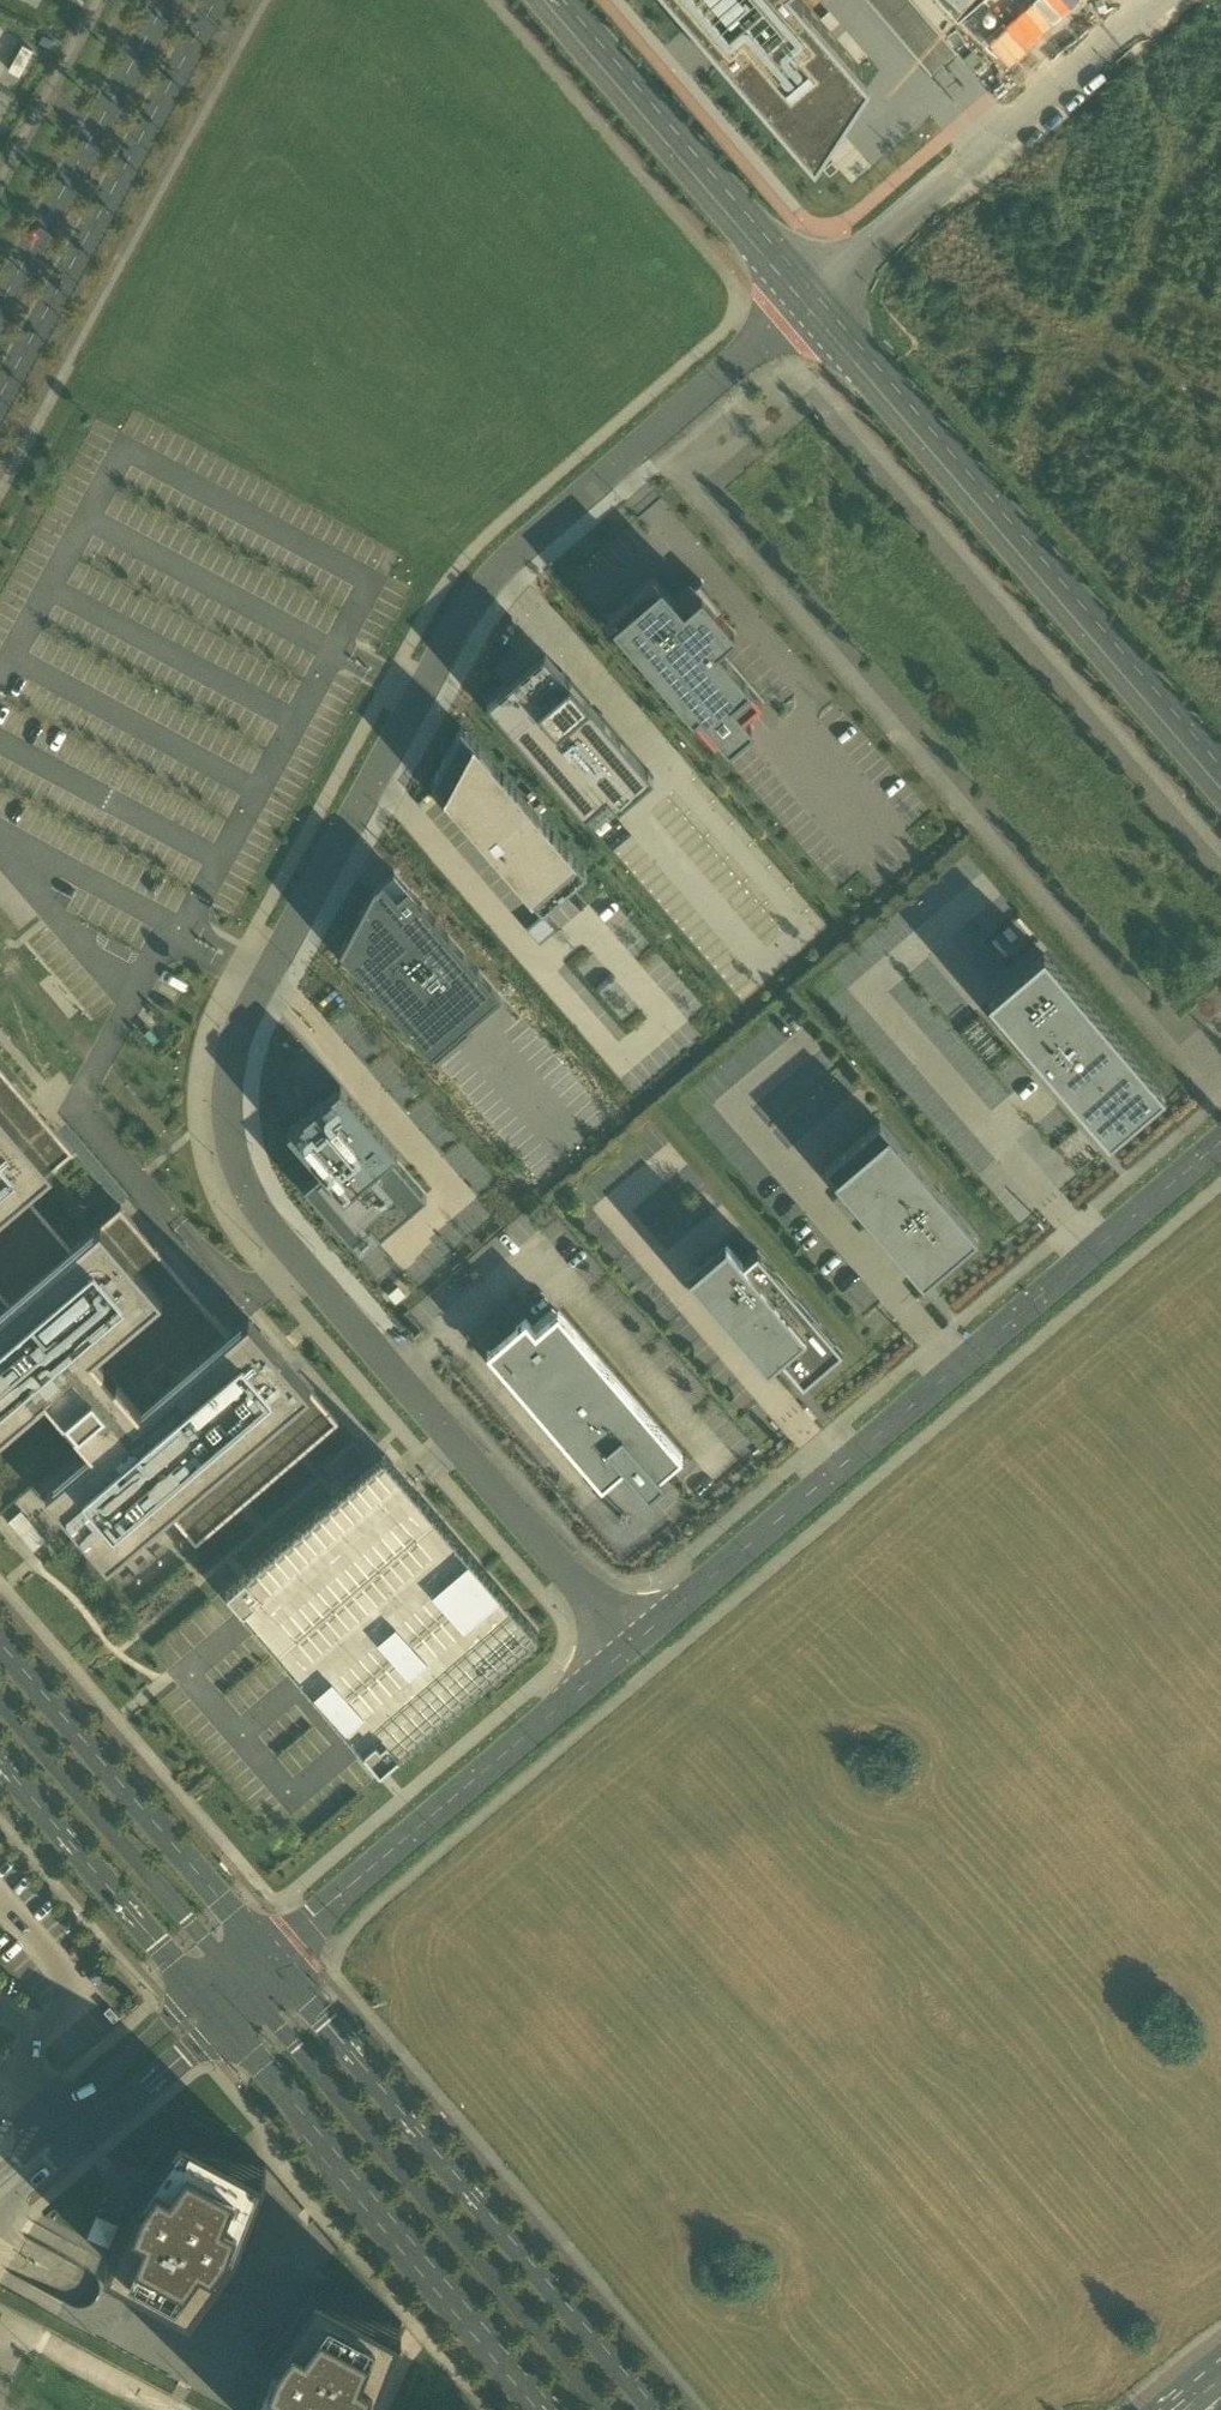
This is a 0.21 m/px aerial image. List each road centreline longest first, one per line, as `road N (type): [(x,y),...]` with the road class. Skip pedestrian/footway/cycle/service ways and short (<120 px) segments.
road 1 (residential): [(631,1646),(258,1211),(231,1145),(228,1082),(238,1034),(265,977),(469,607),(499,570),(799,306)]
road 2 (residential): [(1220,1142),(631,1646)]
road 3 (tertiary): [(1220,791),(799,306)]
road 4 (tertiary): [(658,2409),(272,1959)]
road 5 (tertiary): [(221,2019),(551,2409)]
road 6 (residential): [(631,1646),(272,1959)]
road 7 (unclassified): [(1149,0),(799,306)]
road 8 (tertiary): [(0,403),(220,0)]
road 9 (tertiary): [(272,1959),(0,1647)]
road 10 (tertiary): [(799,306),(544,0)]
road 11 (tertiary): [(168,0),(0,306)]
road 12 (tertiary): [(0,1760),(202,1997)]
road 13 (unclassified): [(0,2208),(221,2019)]
road 14 (unclassified): [(202,1997),(0,2174)]

